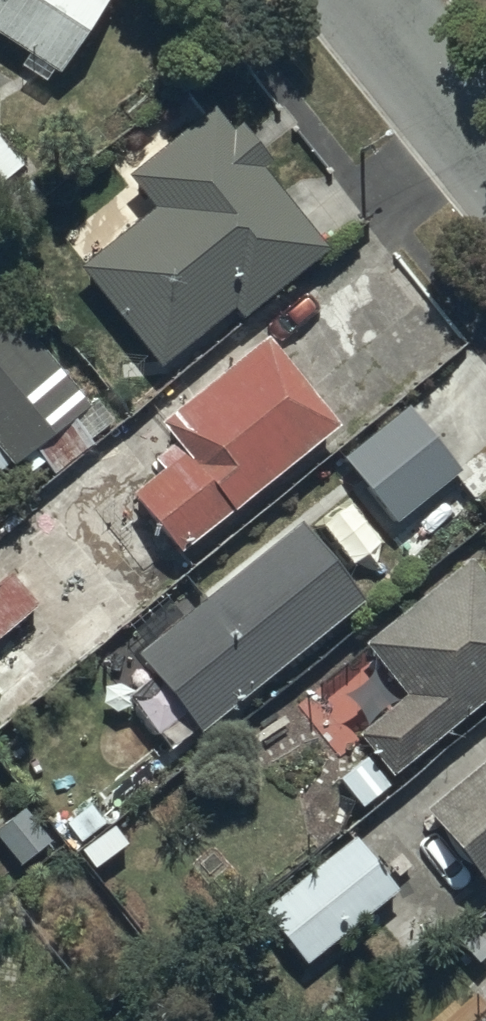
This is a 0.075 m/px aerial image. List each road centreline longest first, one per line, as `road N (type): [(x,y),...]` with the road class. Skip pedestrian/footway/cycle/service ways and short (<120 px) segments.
road 1 (residential): [(366,0),(485,148)]

